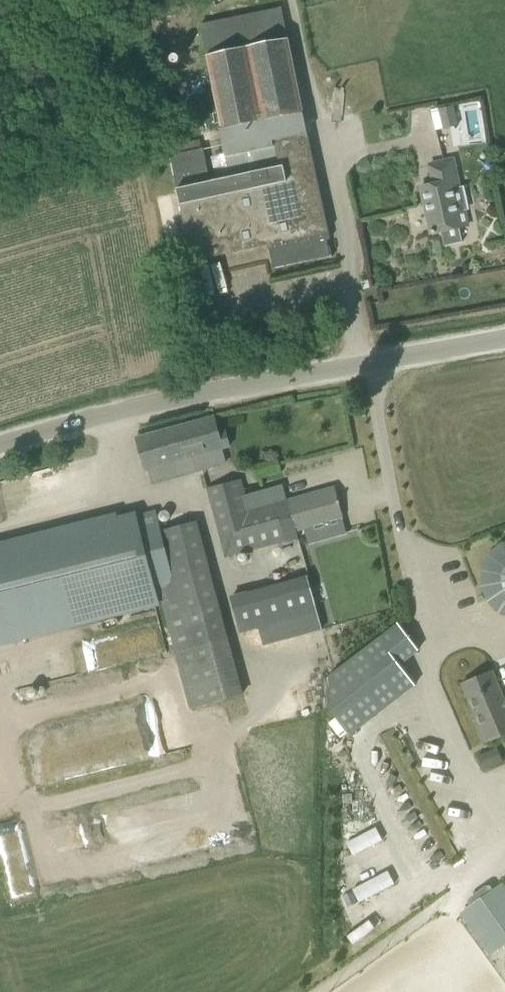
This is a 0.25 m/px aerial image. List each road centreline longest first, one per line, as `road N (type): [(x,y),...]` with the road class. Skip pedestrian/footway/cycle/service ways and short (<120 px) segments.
road 1 (unclassified): [(0,446),(110,412),(367,362)]
road 2 (unclassified): [(367,362),(292,0)]
road 3 (unclassified): [(367,362),(504,338)]

